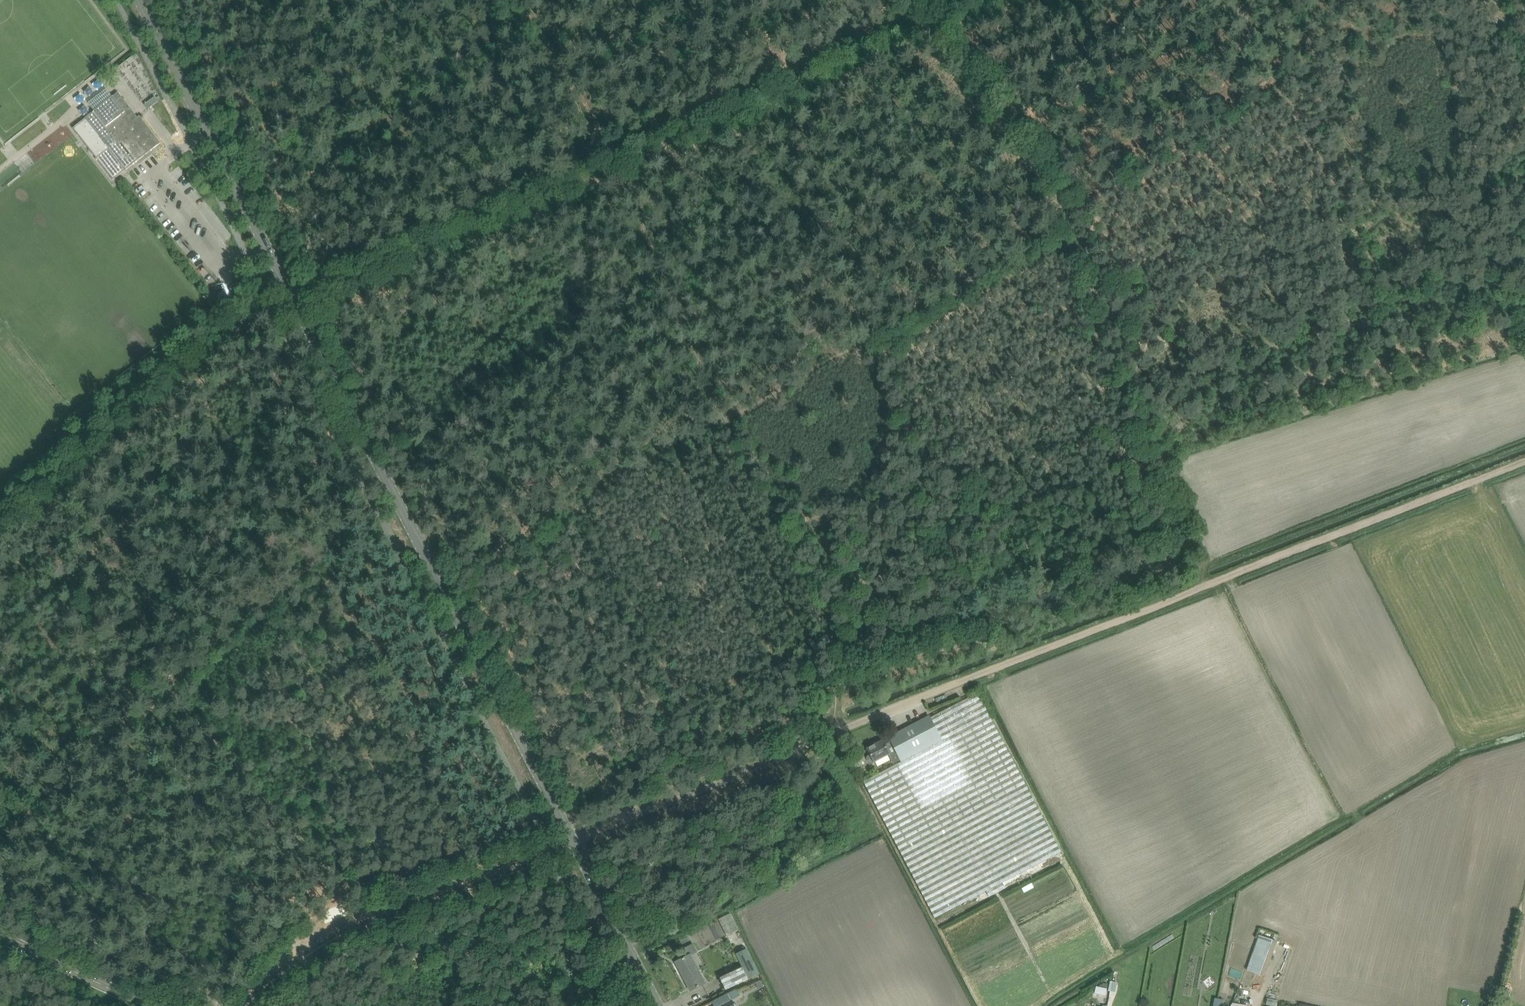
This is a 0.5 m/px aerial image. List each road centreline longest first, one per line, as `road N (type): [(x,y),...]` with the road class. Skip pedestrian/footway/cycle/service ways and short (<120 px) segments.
road 1 (tertiary): [(655,1005),(139,0)]
road 2 (track): [(844,673),(612,161),(983,0)]
road 3 (track): [(826,735),(1524,462)]
road 4 (track): [(436,581),(1065,226)]
road 5 (track): [(233,1005),(306,930),(826,735)]
road 6 (track): [(917,0),(1069,233),(1207,585)]
road 7 (track): [(291,299),(612,161),(526,0)]
road 8 (track): [(1232,0),(1341,206),(1399,380)]
road 9 (track): [(785,84),(820,228),(886,327),(902,394),(927,439)]
road 10 (tertiary): [(148,1005),(0,936)]
road 11 (track): [(1026,544),(1066,557),(1178,520)]
road 12 (track): [(927,439),(963,487),(1026,544)]

